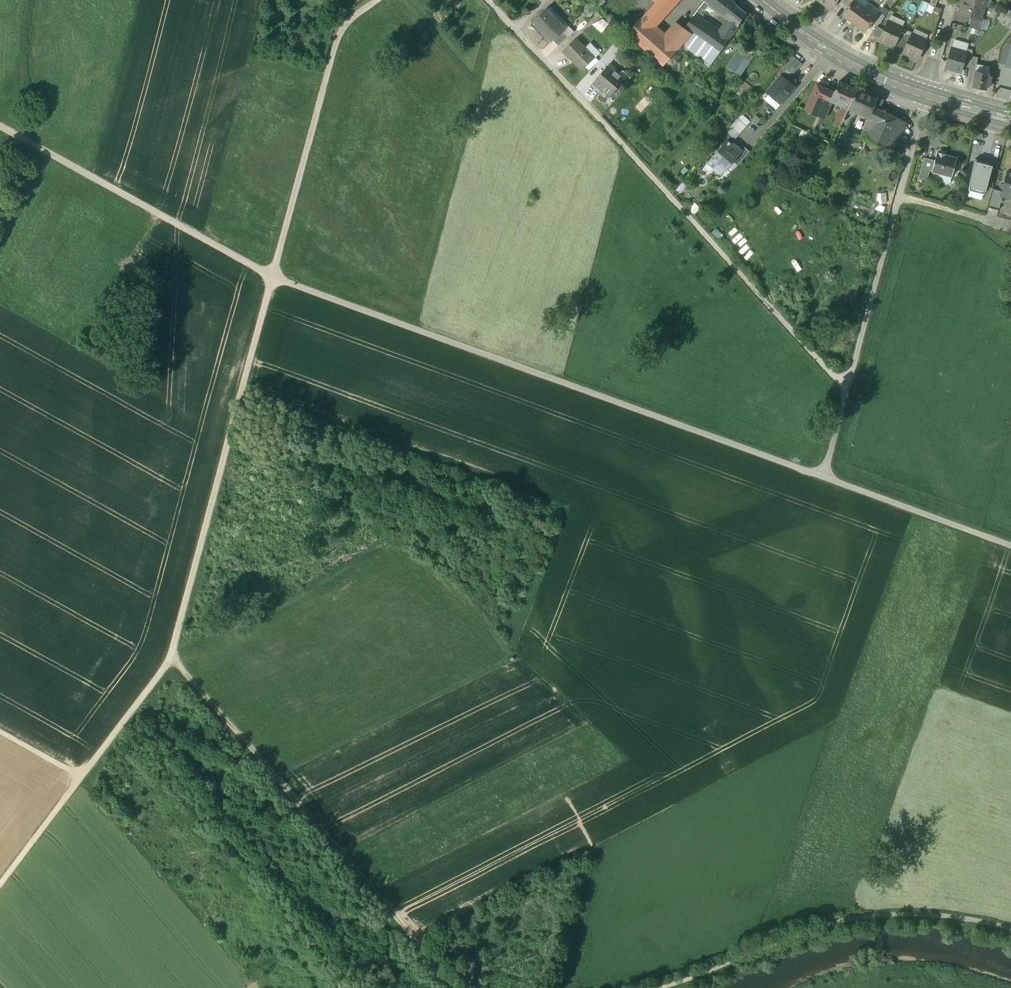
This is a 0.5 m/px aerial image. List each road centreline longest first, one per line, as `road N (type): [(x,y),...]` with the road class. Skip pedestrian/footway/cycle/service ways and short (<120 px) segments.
road 1 (track): [(1010,547),(274,277),(0,127)]
road 2 (track): [(377,0),(340,30),(171,655)]
road 3 (track): [(171,655),(454,987)]
road 4 (track): [(683,987),(861,922),(954,921),(1010,932)]
road 5 (track): [(901,195),(824,478)]
road 6 (secondary): [(926,92),(851,65),(760,0)]
road 7 (track): [(0,900),(90,780)]
road 8 (track): [(90,780),(171,655)]

